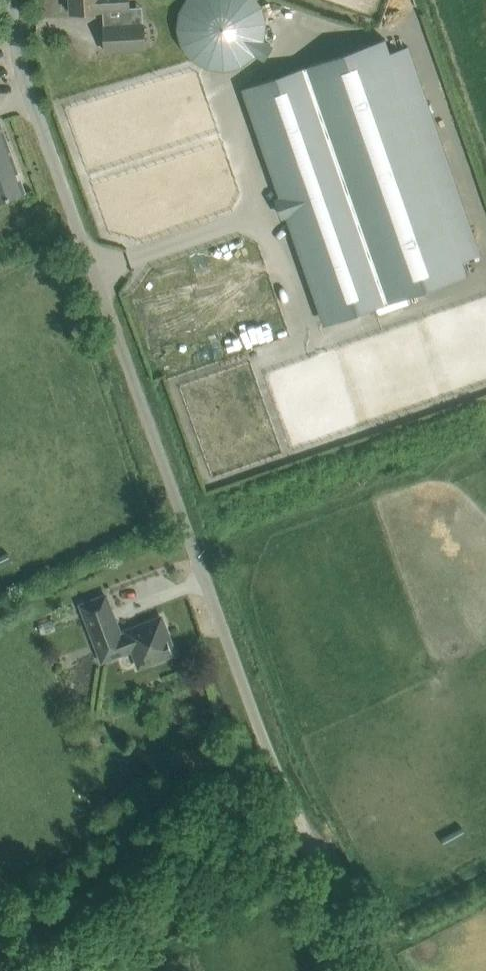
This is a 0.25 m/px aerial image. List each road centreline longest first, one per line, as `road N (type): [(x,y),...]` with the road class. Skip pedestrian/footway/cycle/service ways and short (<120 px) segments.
road 1 (residential): [(12,0),(31,98),(285,785)]
road 2 (track): [(379,970),(309,838),(43,970)]

